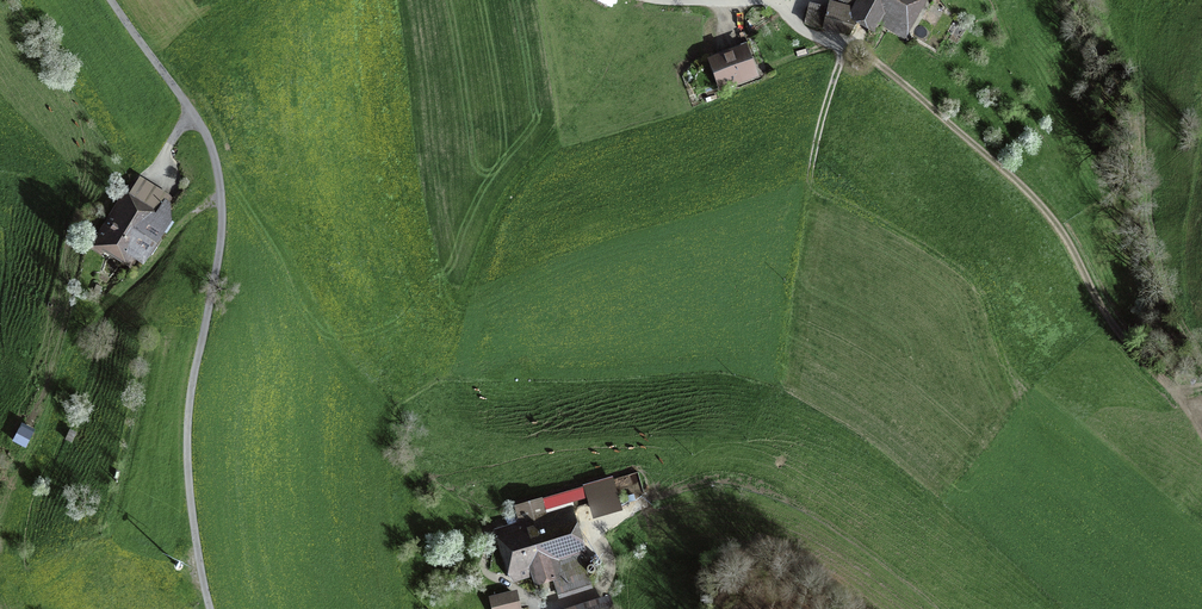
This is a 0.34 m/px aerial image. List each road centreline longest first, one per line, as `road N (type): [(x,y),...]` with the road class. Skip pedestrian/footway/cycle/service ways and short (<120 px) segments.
road 1 (track): [(849,44),(1044,208),(1104,313),(1176,395),(1201,389)]
road 2 (track): [(771,352),(815,142),(849,44)]

